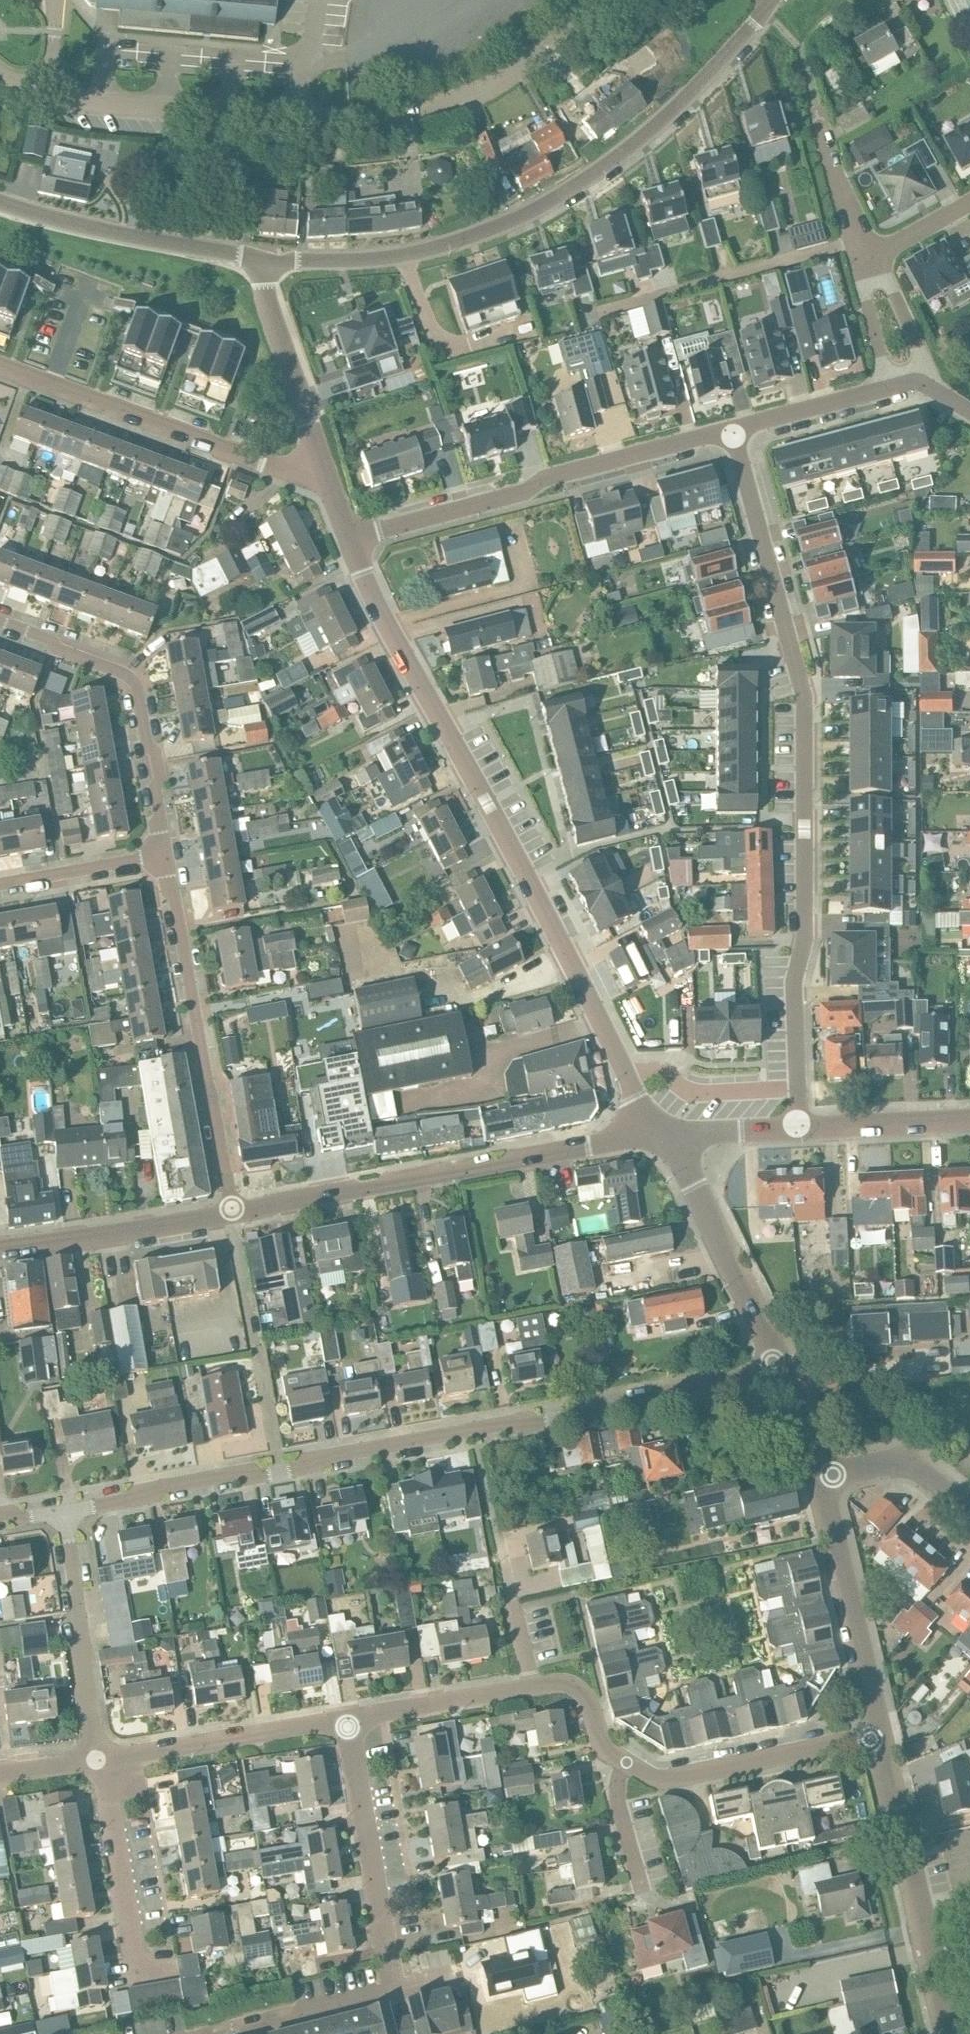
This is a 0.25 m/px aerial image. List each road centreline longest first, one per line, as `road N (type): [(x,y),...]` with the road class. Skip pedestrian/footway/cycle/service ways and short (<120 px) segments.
road 1 (residential): [(64,1511),(230,1472),(266,1476),(328,1455),(650,1403),(778,1360)]
road 2 (residential): [(803,1126),(796,988),(806,939),(803,699),(732,429)]
road 3 (tertiary): [(657,1134),(350,541)]
road 4 (residential): [(616,0),(485,85),(418,113),(165,110),(53,89)]
road 5 (tertiary): [(770,0),(657,124),(571,189),(457,242),(403,257),(266,262)]
road 6 (unclassified): [(232,1212),(657,1134)]
road 7 (residential): [(350,541),(524,492),(547,474),(732,429)]
road 8 (residential): [(232,1212),(166,855)]
road 9 (residential): [(321,460),(287,473),(0,365)]
road 10 (residential): [(166,855),(134,681),(0,622)]
road 11 (tertiary): [(947,2033),(879,1734)]
road 12 (tertiary): [(266,262),(108,235),(0,203)]
road 13 (residential): [(393,1986),(346,1719)]
road 14 (tertiary): [(879,1734),(820,1479)]
road 15 (residential): [(628,1759),(657,1778),(879,1734)]
road 16 (tertiary): [(778,1360),(690,1180),(657,1134)]
road 17 (residential): [(97,1759),(64,1511)]
road 18 (residential): [(105,1758),(346,1719)]
road 19 (unclassified): [(0,1248),(232,1212)]
road 20 (residential): [(139,1970),(105,1758)]
road 21 (tertiary): [(321,460),(264,305),(266,262)]
road 22 (residential): [(213,2033),(393,1986)]
road 23 (residential): [(346,1719),(528,1689)]
road 24 (residential): [(0,884),(166,855)]
road 25 (residential): [(969,1510),(922,1469),(898,1460),(820,1479)]
road 26 (unclassified): [(803,1126),(969,1117)]
road 27 (residential): [(732,429),(887,390)]
road 28 (residential): [(866,261),(816,113)]
road 29 (residential): [(528,1689),(501,1540)]
road 30 (unclassified): [(657,1134),(803,1126)]
road 31 (residential): [(528,1689),(558,1682),(581,1691),(600,1744),(628,1759)]
road 32 (residential): [(924,385),(924,354),(891,289),(866,261)]
road 33 (residential): [(642,1890),(616,1791),(628,1759)]
road 34 (residential): [(887,390),(866,298),(866,261)]
road 35 (tertiary): [(820,1479),(778,1360)]

